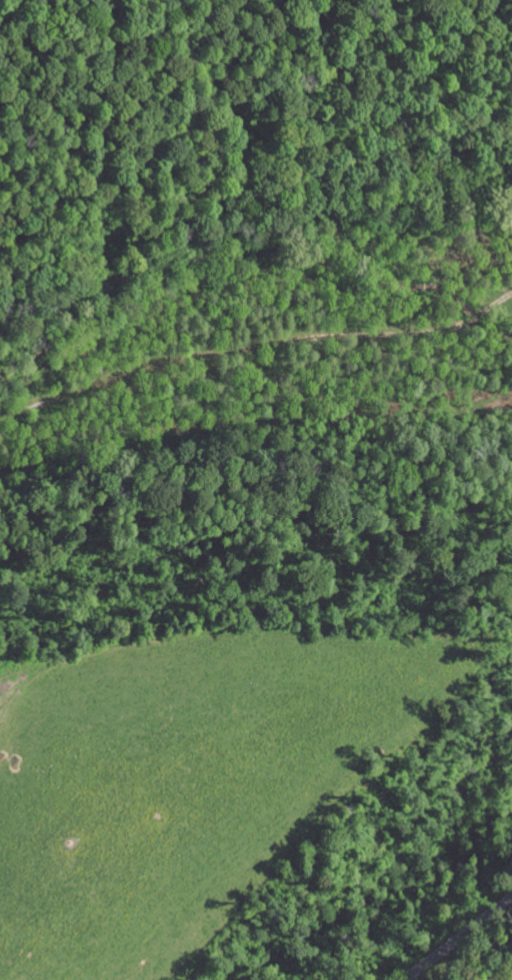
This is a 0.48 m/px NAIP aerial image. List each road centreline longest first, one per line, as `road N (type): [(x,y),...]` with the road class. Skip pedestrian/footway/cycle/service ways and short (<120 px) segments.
road 1 (residential): [(407,979),(511,898)]

